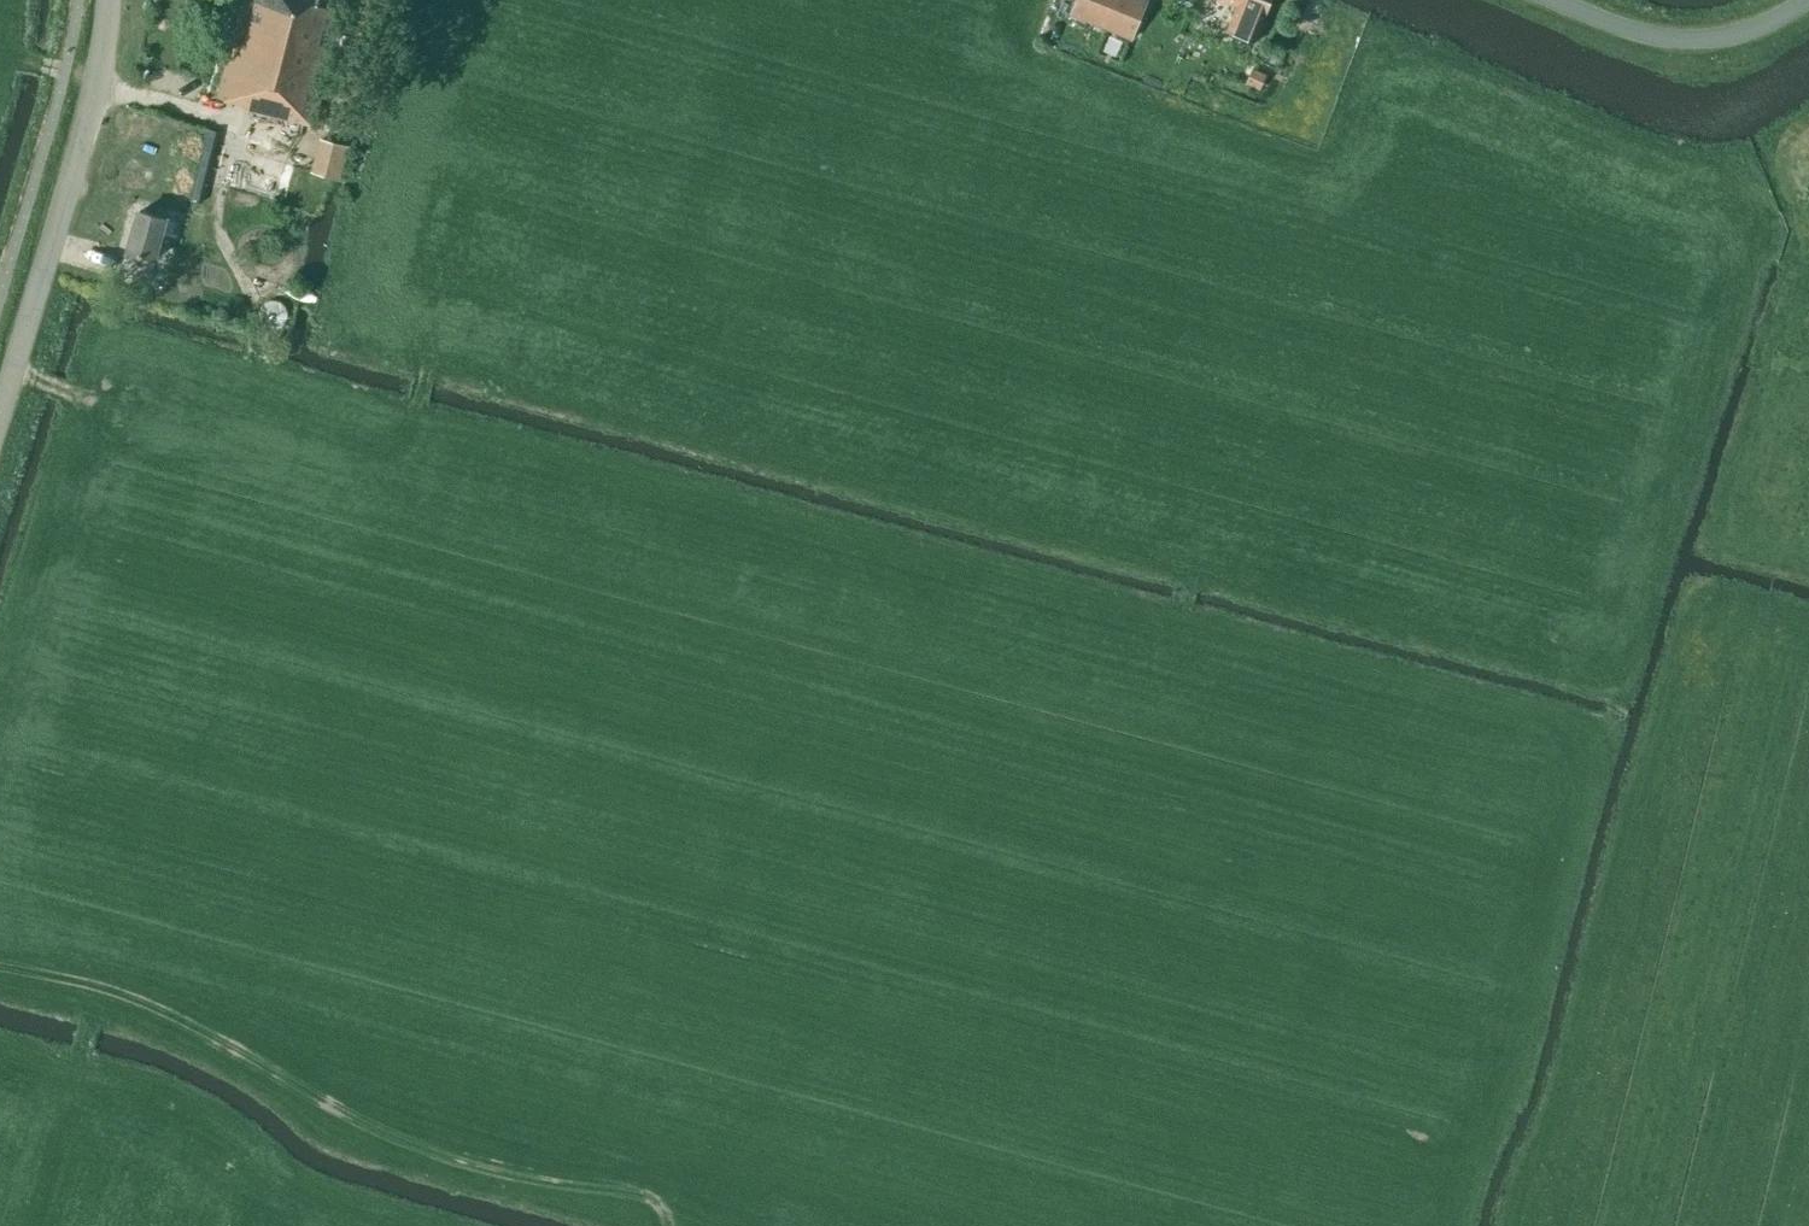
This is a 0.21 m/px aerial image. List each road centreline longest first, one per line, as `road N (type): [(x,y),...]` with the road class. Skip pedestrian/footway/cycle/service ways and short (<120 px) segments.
road 1 (tertiary): [(0,410),(107,57),(114,0)]
road 2 (unclassified): [(1804,0),(1745,37),(1689,44),(1625,30),(1553,0)]

